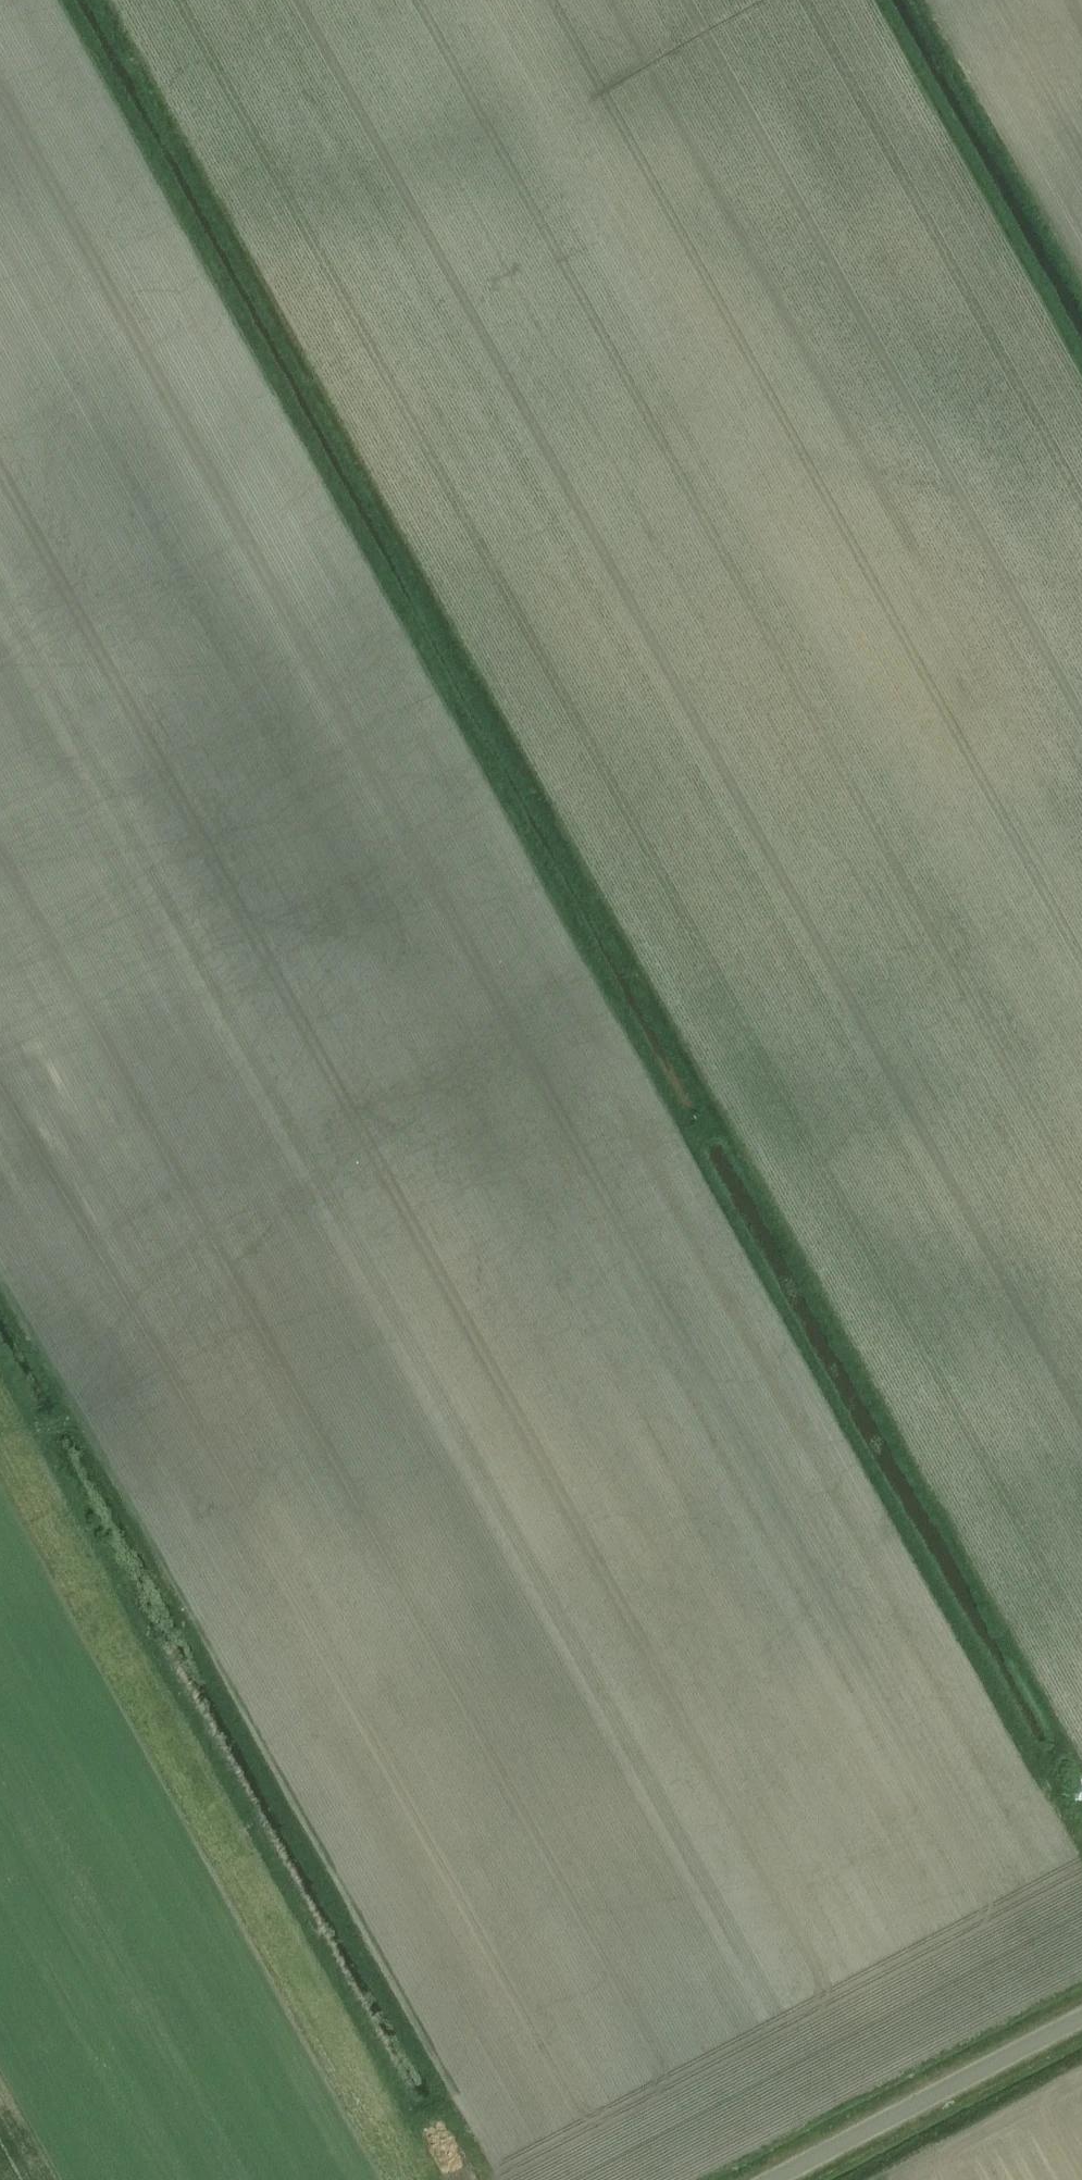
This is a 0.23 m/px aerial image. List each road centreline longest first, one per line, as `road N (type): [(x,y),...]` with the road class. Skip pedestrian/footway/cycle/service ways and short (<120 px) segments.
road 1 (unclassified): [(773,2179),(1081,2019)]

